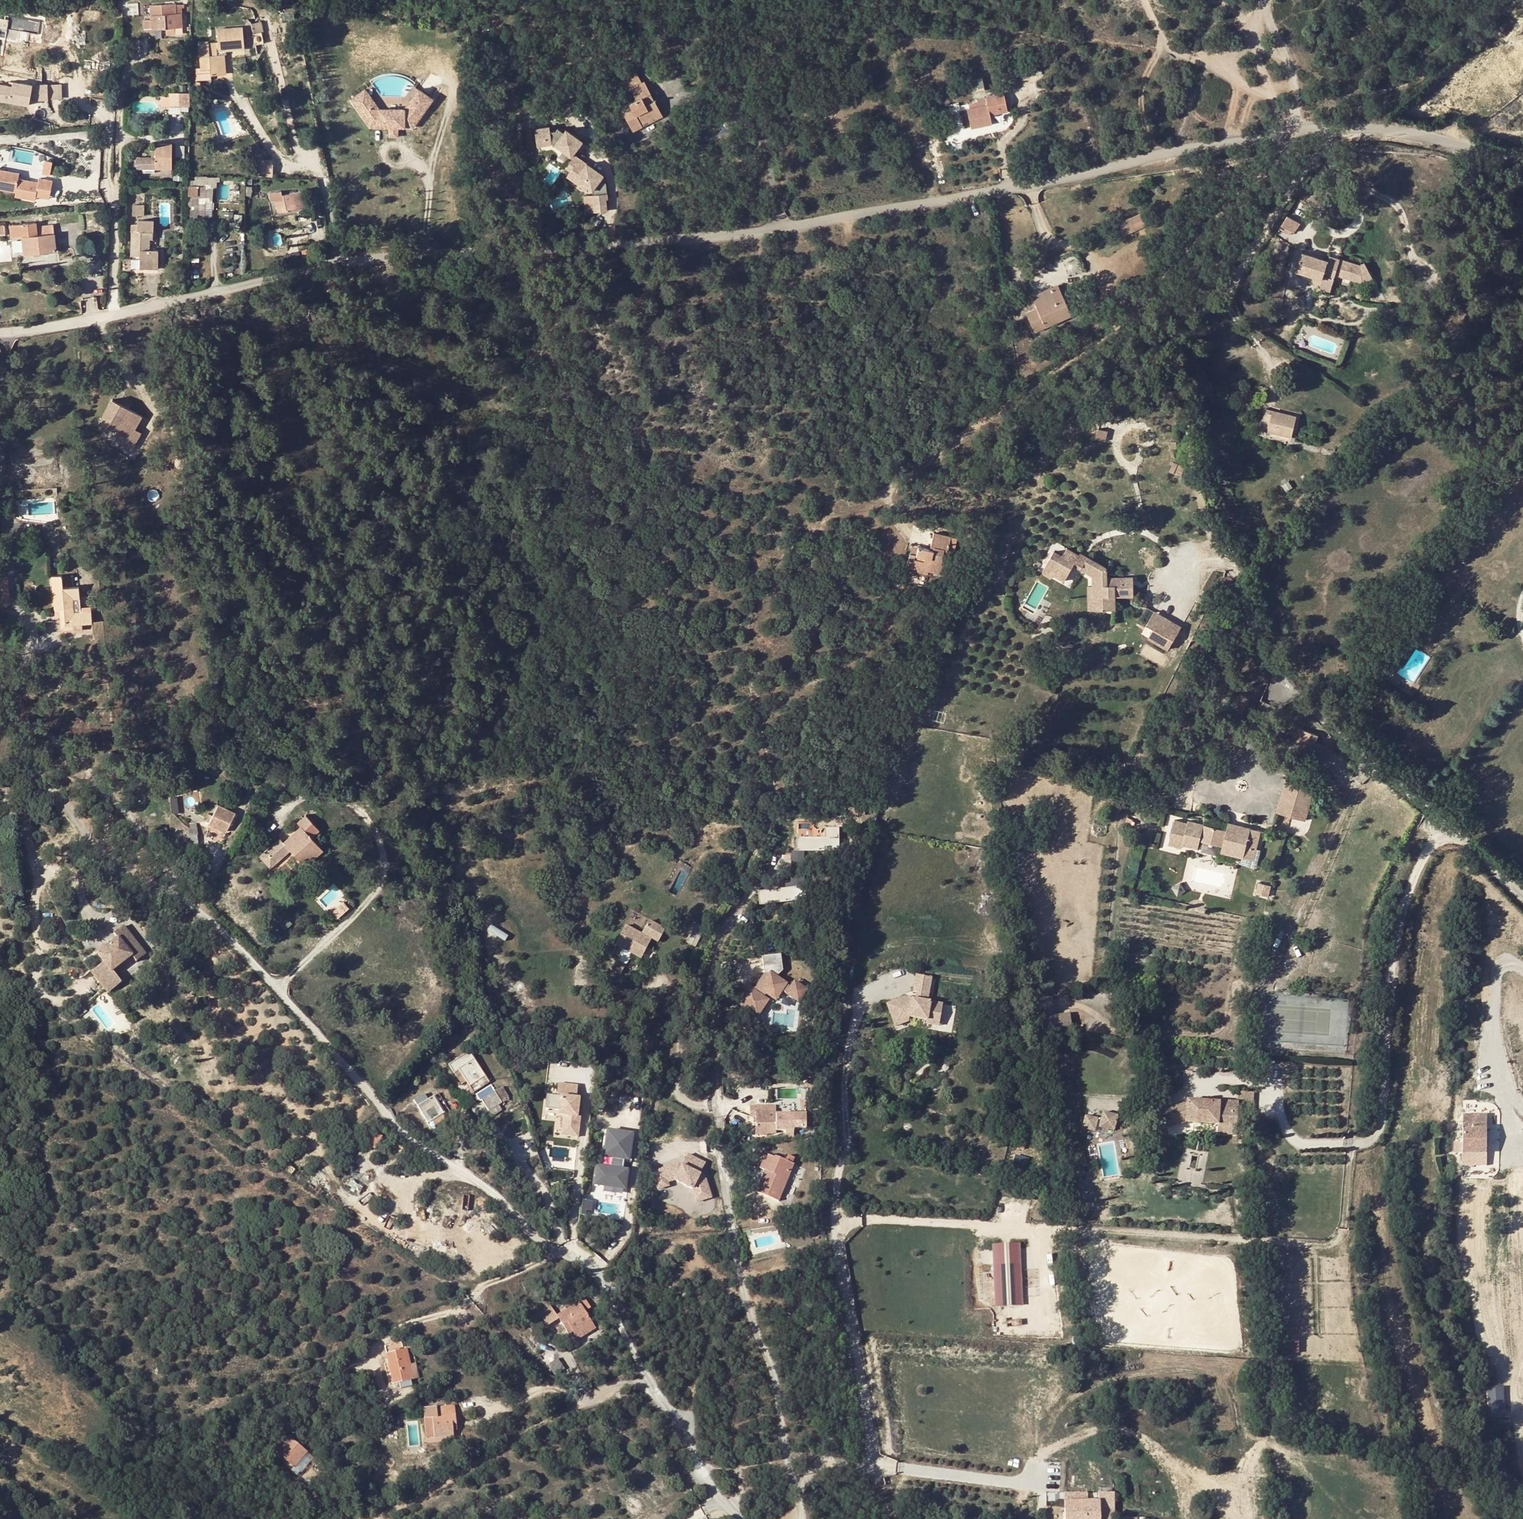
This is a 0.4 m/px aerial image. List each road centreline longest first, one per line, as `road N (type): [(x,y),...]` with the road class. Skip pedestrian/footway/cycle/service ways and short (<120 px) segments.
road 1 (unclassified): [(0,332),(376,259),(778,229),(1295,132),(1374,129),(1522,171)]
road 2 (residential): [(738,1518),(682,1423),(639,1373),(595,1273),(548,1247),(500,1197),(384,1113),(191,903),(86,765),(0,715)]
road 3 (residential): [(747,900),(715,953),(717,1107),(749,1315),(799,1518)]
road 4 (residential): [(1522,896),(1463,842),(1448,838),(1432,847),(1394,945),(1380,1124),(1371,1139),(1343,1144)]
road 5 (track): [(993,1518),(1024,1498),(1036,1464),(1098,1430),(1138,1432),(1184,1474),(1218,1482),(1238,1477),(1266,1445),(1304,1463)]
road 6 (track): [(1295,132),(1293,115),(1166,43),(1145,0)]
road 7 (track): [(934,201),(915,140),(897,119),(865,107),(835,113)]
road 8 (track): [(833,1461),(704,1465)]
road 9 (track): [(1293,115),(1287,64),(1259,40),(1264,0)]
road 10 (track): [(1217,71),(1242,45),(1259,40),(1280,108)]
road 11 (track): [(1166,43),(1142,89),(1146,128),(1162,157)]

